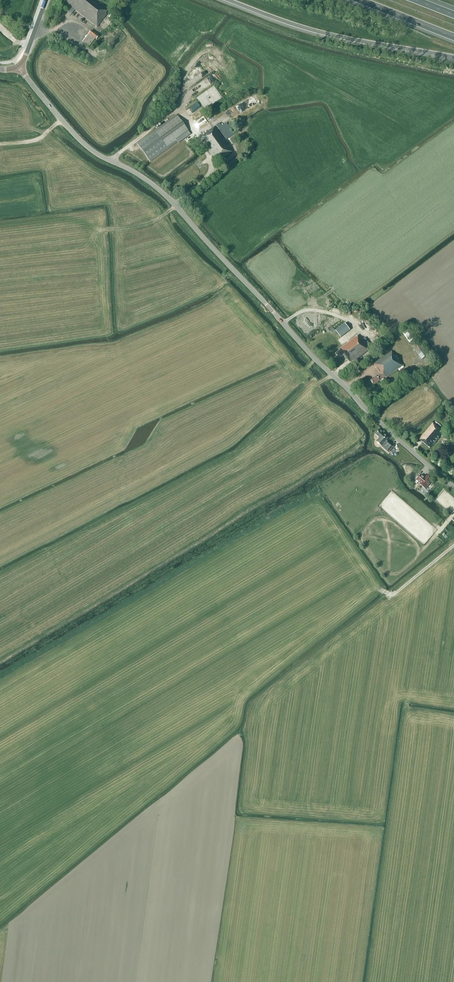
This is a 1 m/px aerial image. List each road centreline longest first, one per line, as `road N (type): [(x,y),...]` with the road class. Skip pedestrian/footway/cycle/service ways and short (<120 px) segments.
road 1 (tertiary): [(453,488),(315,359),(165,196),(80,140),(20,68)]
road 2 (motorway): [(228,0),(334,36),(453,57)]

